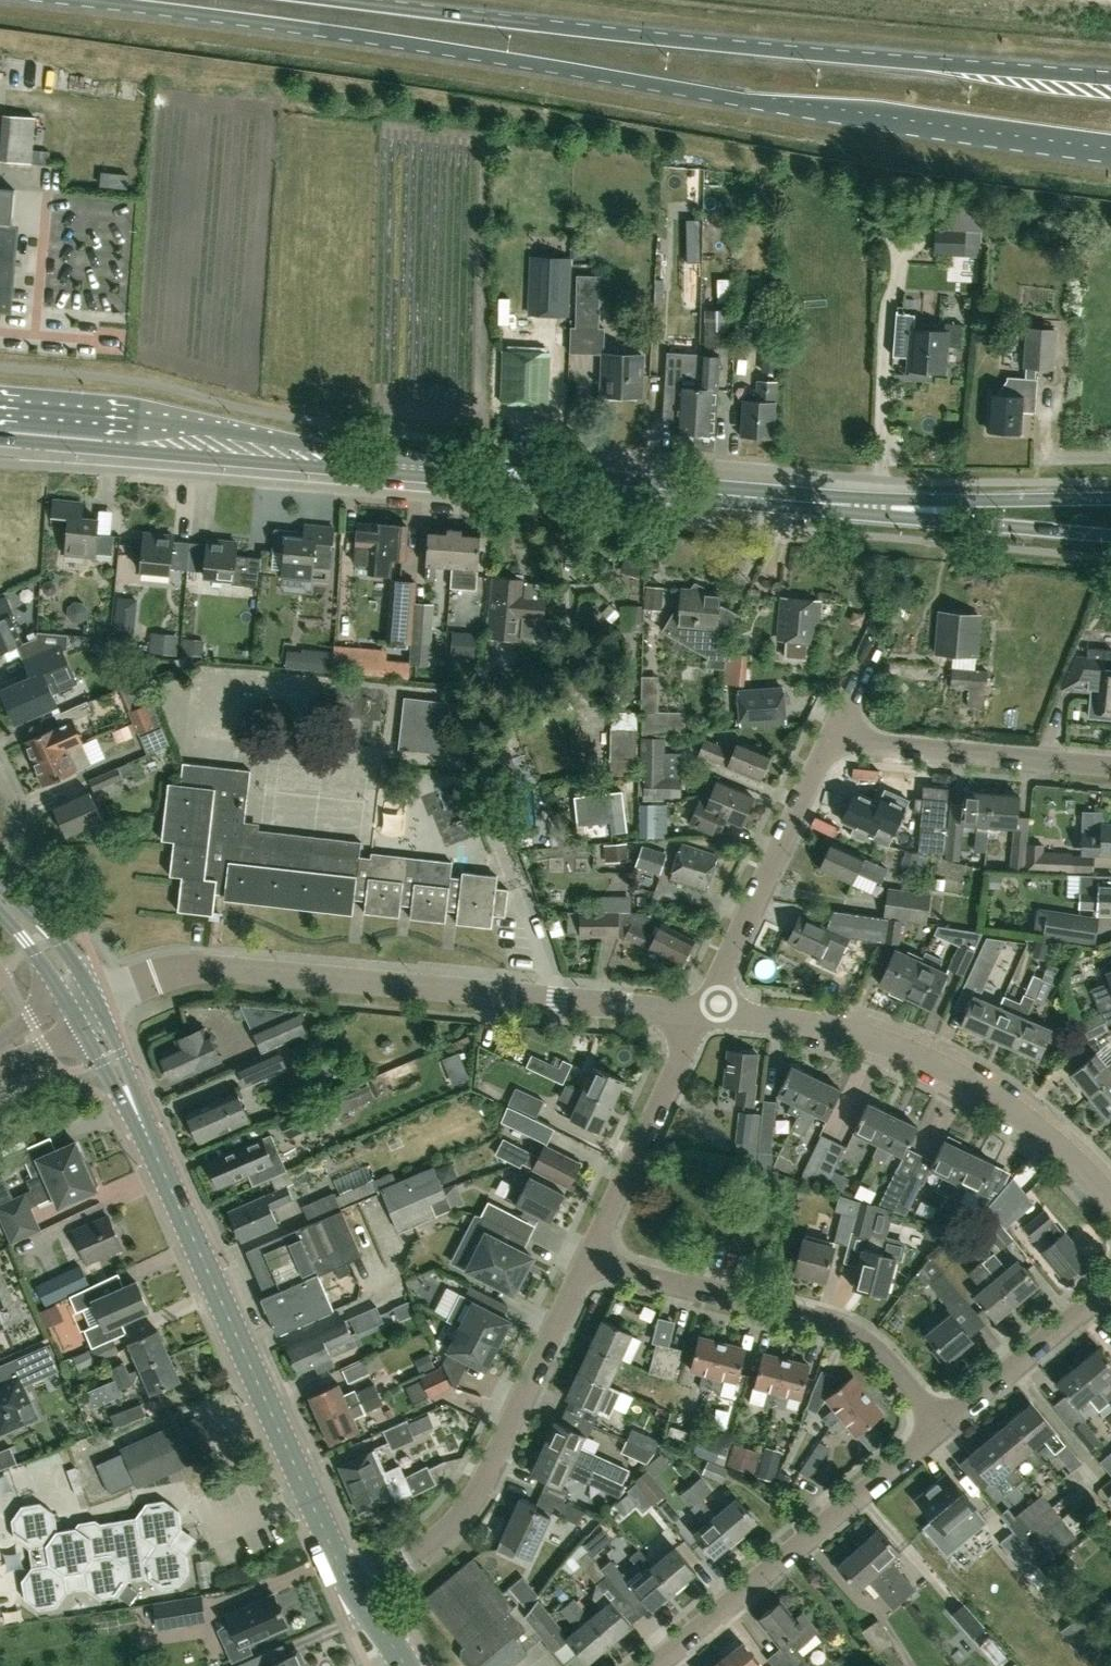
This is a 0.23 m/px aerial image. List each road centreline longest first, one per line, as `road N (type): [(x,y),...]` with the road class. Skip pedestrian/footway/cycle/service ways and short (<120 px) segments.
road 1 (primary): [(75,0),(1110,148)]
road 2 (tertiary): [(801,500),(0,422)]
road 3 (primary): [(1110,79),(361,0)]
road 4 (residential): [(703,1012),(209,968),(168,971),(85,1006)]
road 5 (tertiary): [(352,1587),(110,1057)]
road 6 (residential): [(1110,1201),(1029,1122),(912,1053),(815,1024),(703,1012)]
road 7 (residential): [(352,1587),(418,1552),(473,1502),(588,1261)]
road 8 (residential): [(941,1426),(876,1349),(846,1329),(588,1261)]
road 9 (residential): [(651,1665),(941,1426)]
road 10 (tertiary): [(801,500),(1110,535)]
road 11 (tertiary): [(1110,498),(801,500)]
road 12 (residential): [(703,1012),(829,739)]
road 13 (residential): [(1110,766),(829,739)]
road 14 (residential): [(588,1261),(703,1012)]
road 15 (residential): [(941,1426),(1110,1280)]
road 16 (tertiary): [(0,900),(46,946),(85,1006)]
road 17 (track): [(1065,329),(1043,457)]

